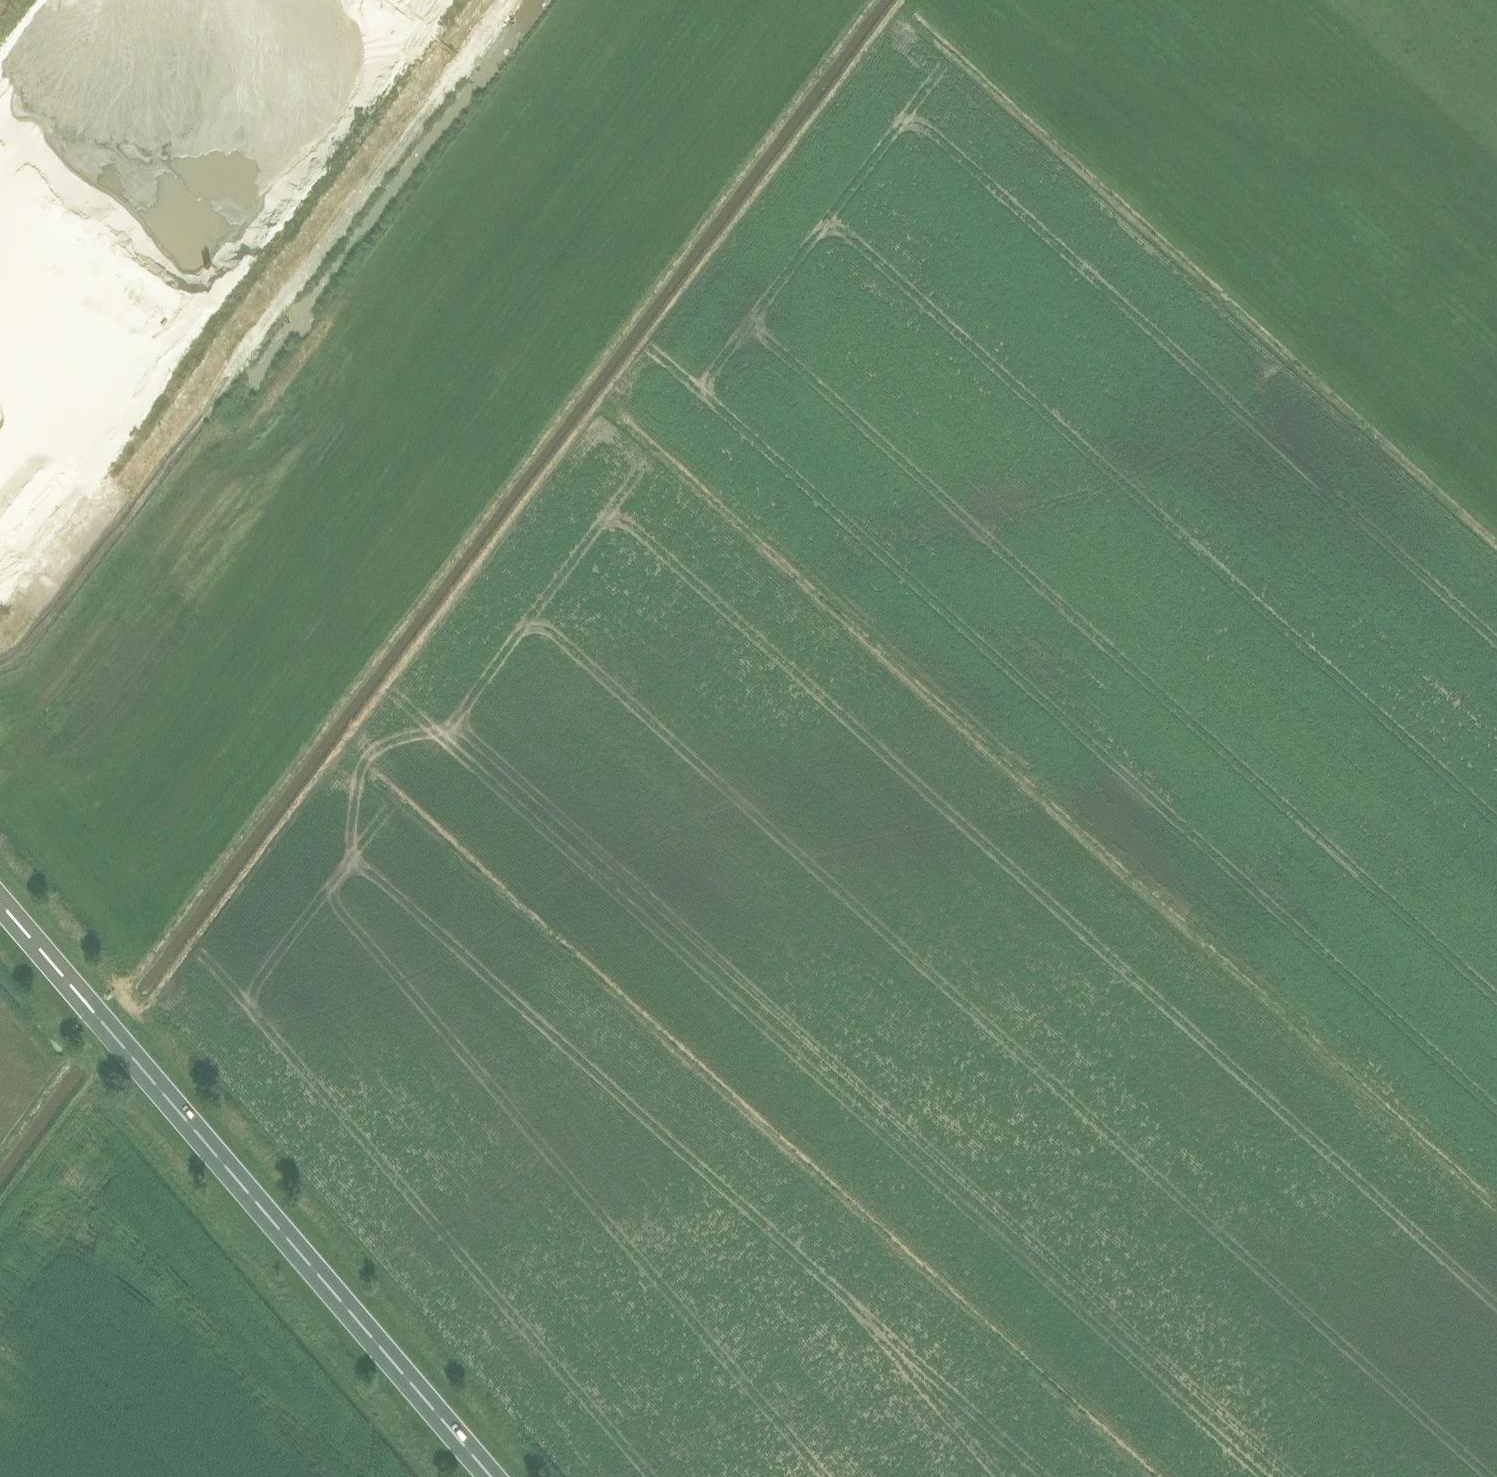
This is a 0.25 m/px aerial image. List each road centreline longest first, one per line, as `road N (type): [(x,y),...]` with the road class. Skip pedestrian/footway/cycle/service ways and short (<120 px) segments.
road 1 (primary): [(492,1476),(0,902)]

